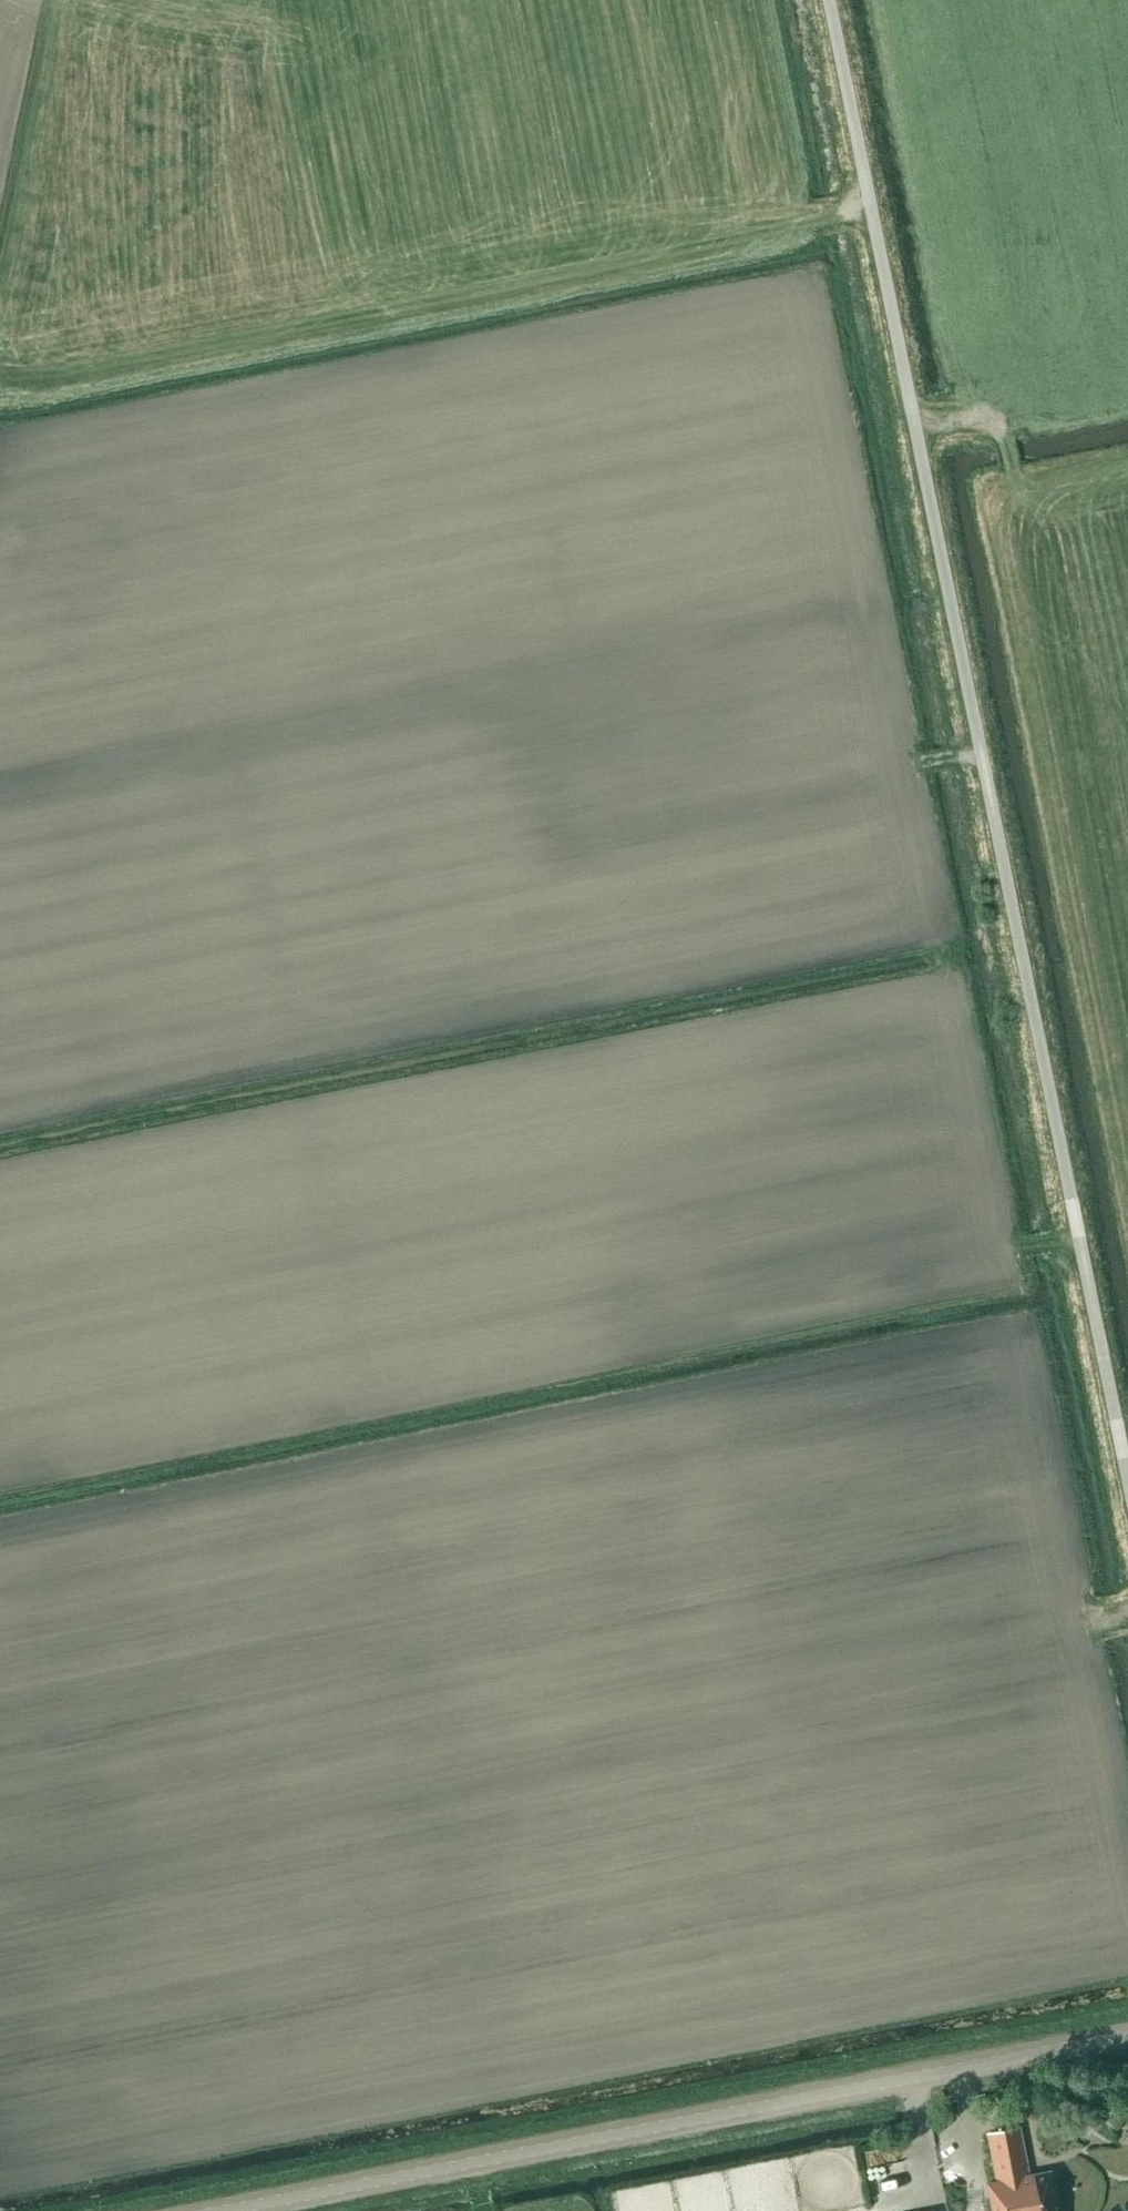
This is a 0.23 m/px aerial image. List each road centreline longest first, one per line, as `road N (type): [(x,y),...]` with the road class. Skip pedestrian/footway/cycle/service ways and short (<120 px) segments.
road 1 (unclassified): [(1127,1483),(829,0)]
road 2 (tertiary): [(1127,2037),(225,2210)]

